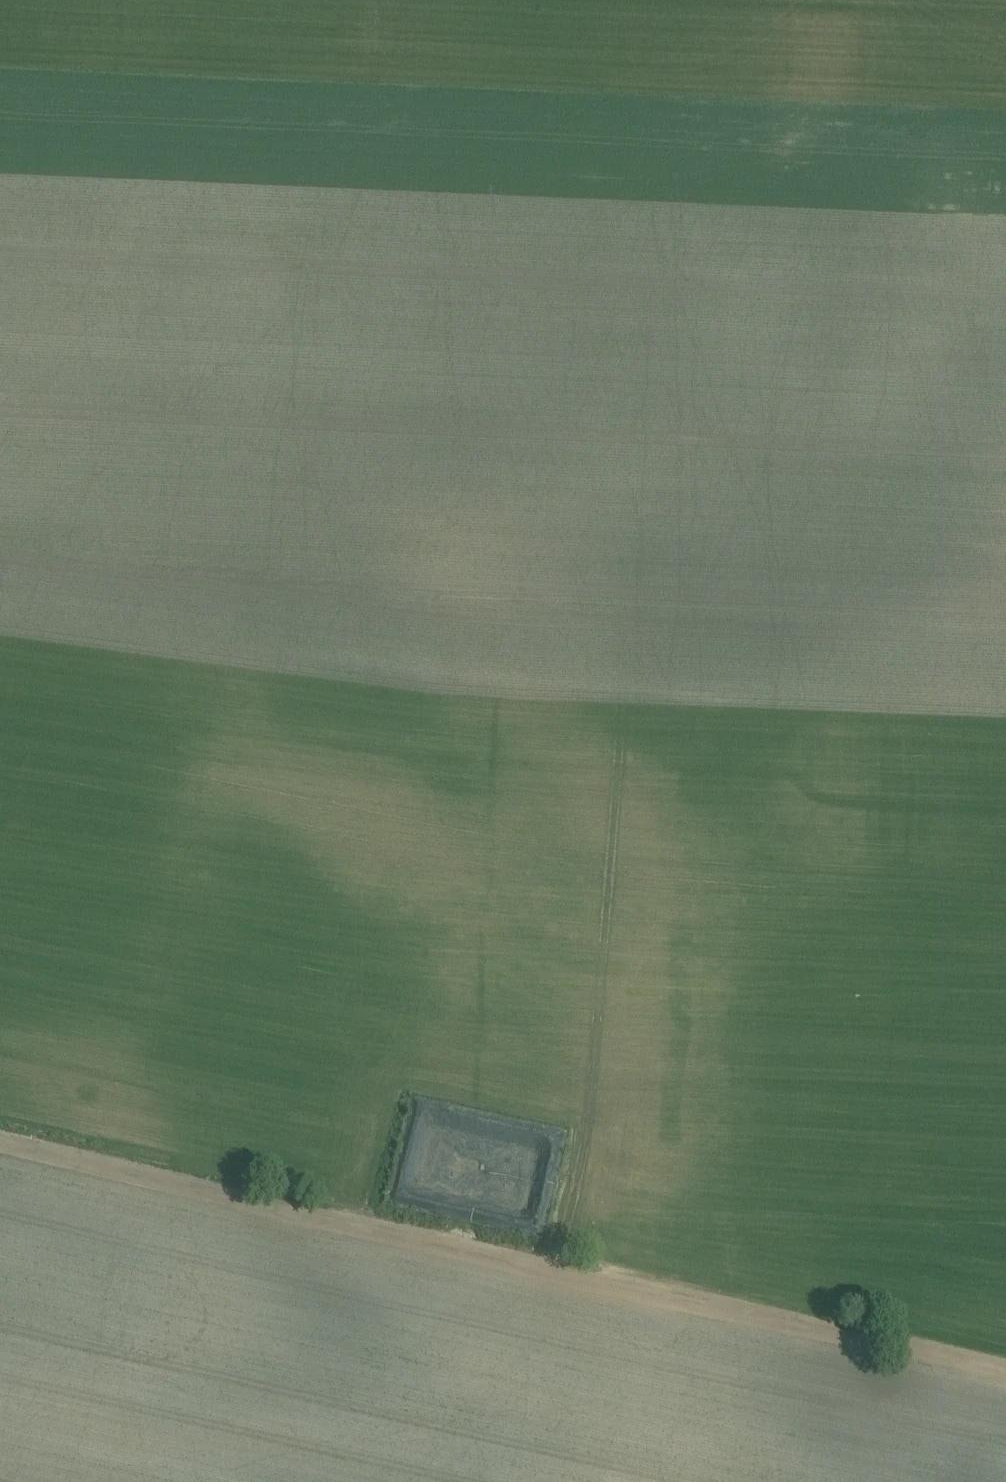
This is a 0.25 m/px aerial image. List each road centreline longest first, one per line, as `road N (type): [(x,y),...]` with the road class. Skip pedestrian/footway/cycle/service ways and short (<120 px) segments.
road 1 (track): [(1005,1369),(0,1143)]

